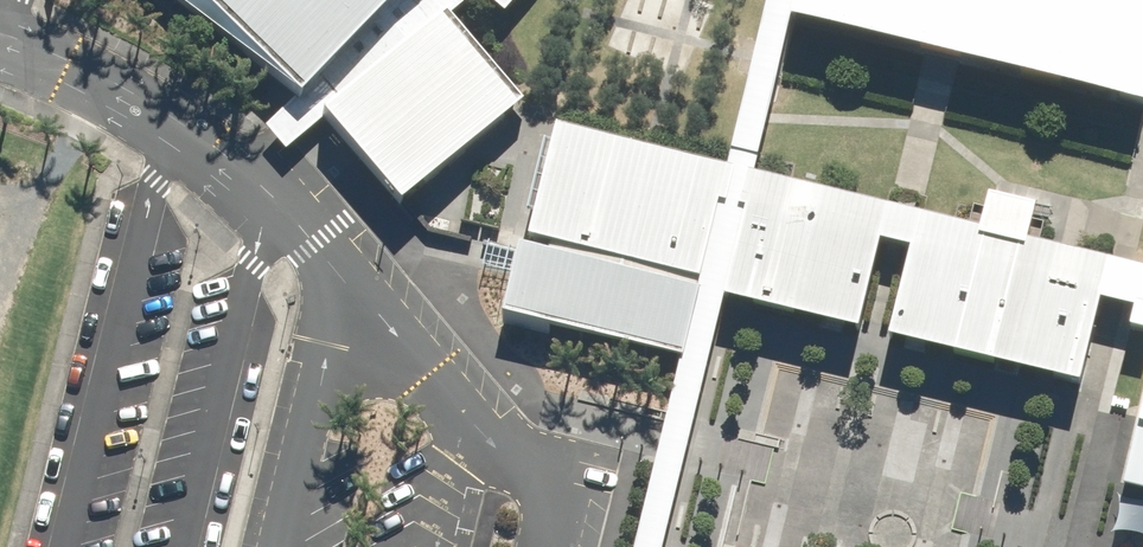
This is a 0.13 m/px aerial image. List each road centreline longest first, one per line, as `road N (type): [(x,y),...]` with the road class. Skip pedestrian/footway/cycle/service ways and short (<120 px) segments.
road 1 (unclassified): [(0,41),(108,86),(230,158),(345,281)]
road 2 (unclassified): [(345,281),(552,501),(557,546)]
road 3 (unclassified): [(276,546),(345,281)]

